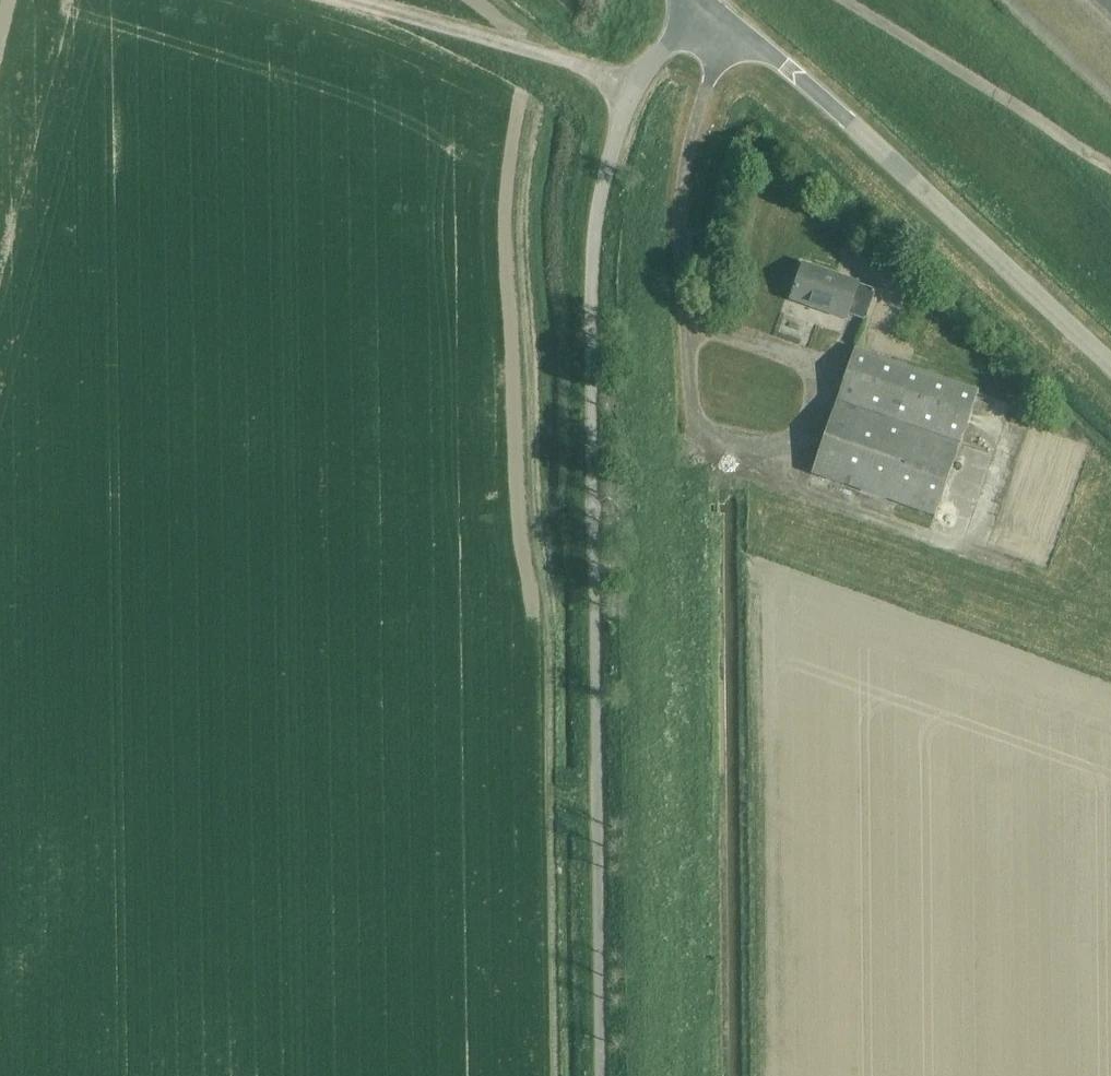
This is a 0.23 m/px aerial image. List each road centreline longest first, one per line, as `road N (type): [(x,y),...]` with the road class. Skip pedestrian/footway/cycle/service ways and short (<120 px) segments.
road 1 (unclassified): [(601,1075),(591,262),(623,113),(697,0)]
road 2 (unclassified): [(1110,366),(792,70),(701,0)]

